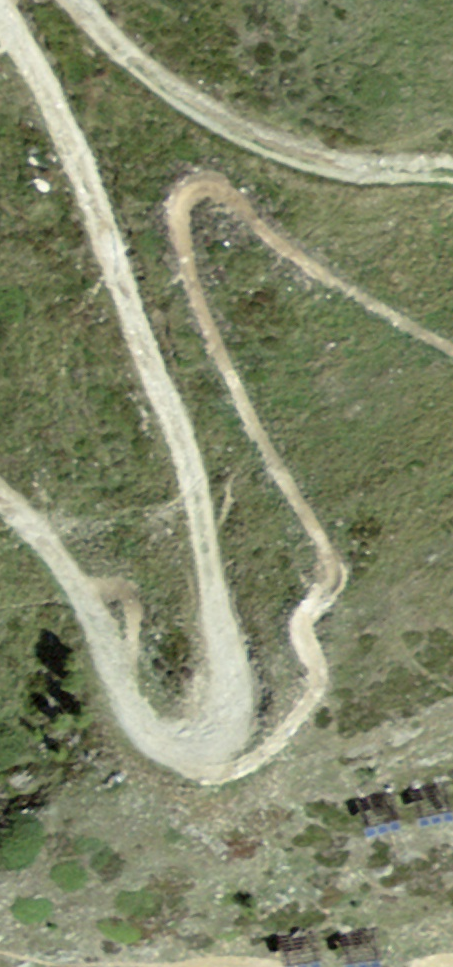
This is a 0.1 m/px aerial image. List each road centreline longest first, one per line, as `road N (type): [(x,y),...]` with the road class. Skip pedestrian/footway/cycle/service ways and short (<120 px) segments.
road 1 (track): [(147,729),(179,749),(214,746),(231,717),(233,669),(195,481),(55,101),(0,5)]
road 2 (track): [(78,0),(101,34),(210,115),(354,169),(452,173)]
road 3 (track): [(0,493),(28,519),(104,644)]

